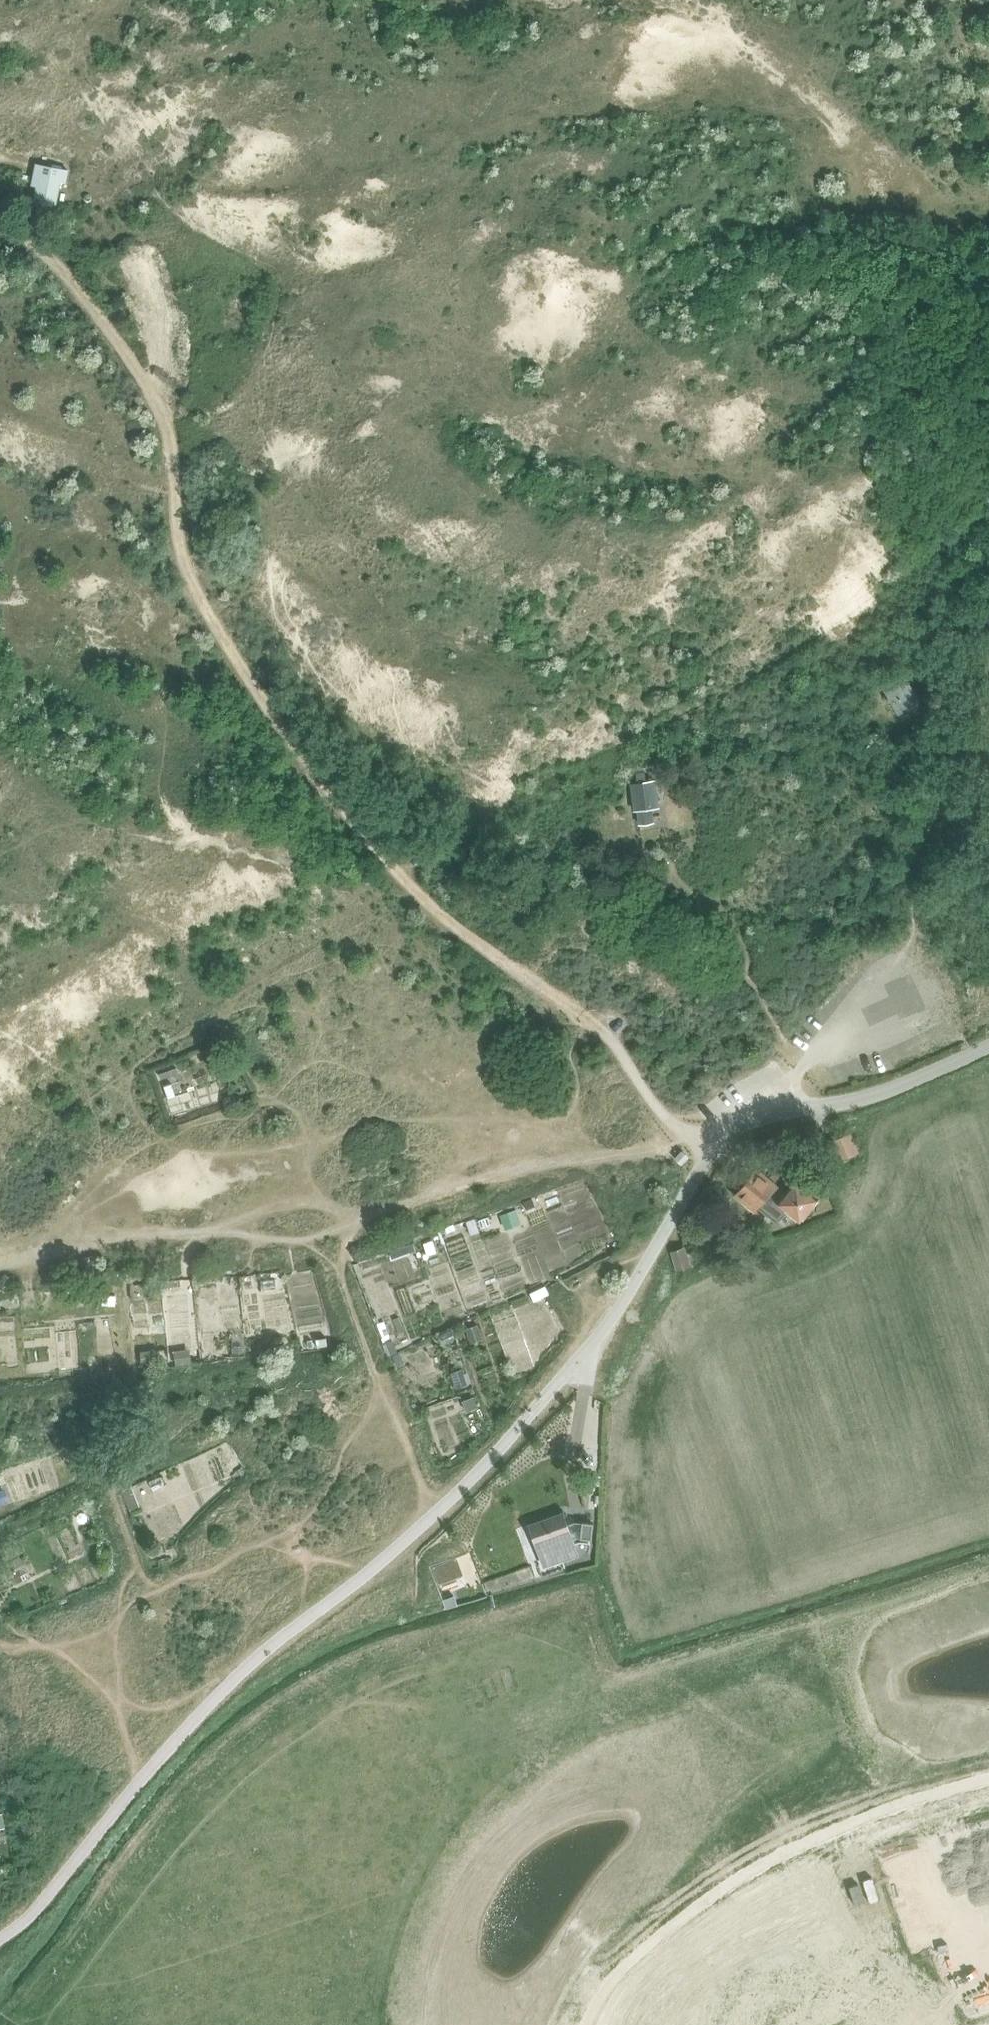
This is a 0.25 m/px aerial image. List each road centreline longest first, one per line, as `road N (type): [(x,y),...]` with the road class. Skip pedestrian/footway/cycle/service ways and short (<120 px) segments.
road 1 (unclassified): [(546,1399),(640,1273),(711,1149),(737,1127),(793,1105),(881,1091),(988,1048)]
road 2 (track): [(377,1385),(326,1232)]

